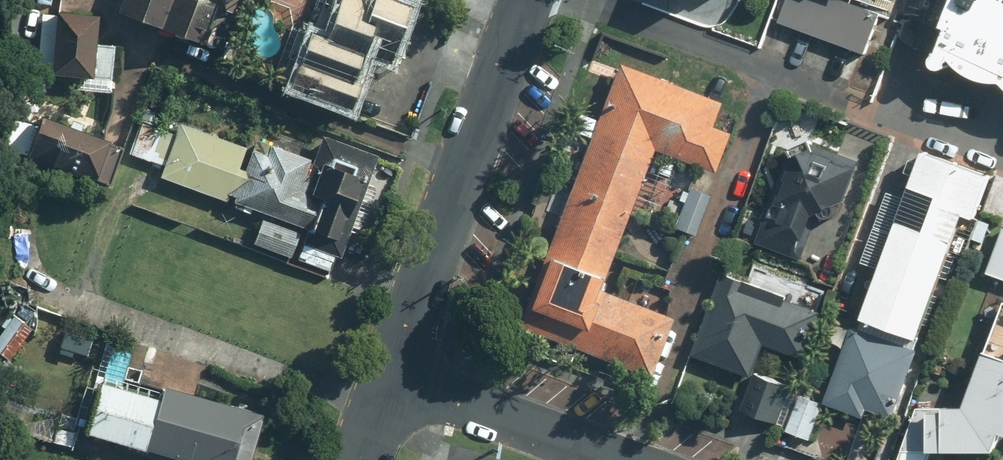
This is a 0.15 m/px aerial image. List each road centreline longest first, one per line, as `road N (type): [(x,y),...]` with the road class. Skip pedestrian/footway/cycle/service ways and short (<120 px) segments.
road 1 (residential): [(524,0),(385,372)]
road 2 (residential): [(385,372),(627,459)]

